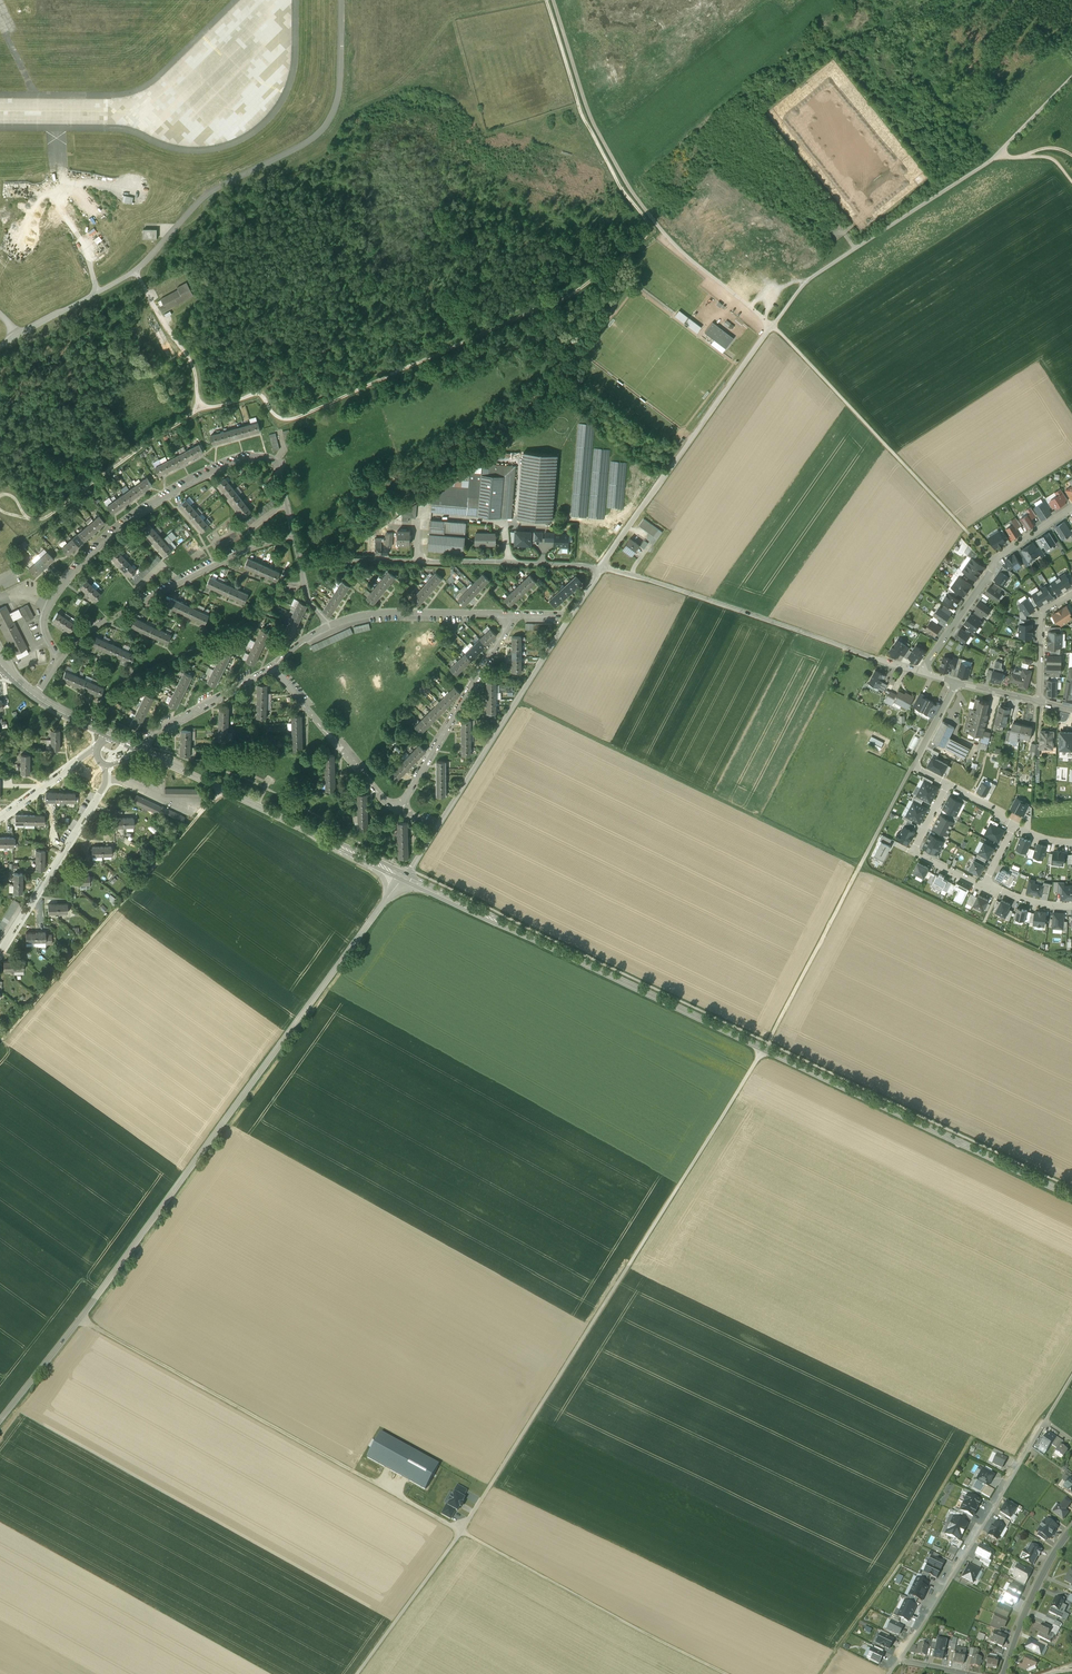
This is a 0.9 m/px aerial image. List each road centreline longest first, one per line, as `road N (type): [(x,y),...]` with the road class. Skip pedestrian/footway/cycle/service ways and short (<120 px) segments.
road 1 (track): [(460,1530),(765,1050),(912,767)]
road 2 (tertiary): [(431,888),(1071,1196)]
road 3 (unclassified): [(0,1420),(385,899)]
road 4 (track): [(516,702),(1071,968)]
road 5 (track): [(995,560),(773,324),(810,278),(856,248)]
road 6 (track): [(81,1318),(460,1530)]
road 7 (residential): [(295,539),(277,465),(268,458),(224,464),(192,480),(130,518),(56,594),(44,626),(61,658)]
road 8 (unclassified): [(773,324),(663,232),(632,192),(588,112),(553,0)]
road 9 (residential): [(602,568),(403,875)]
road 10 (residential): [(922,673),(602,568)]
road 11 (track): [(819,1673),(973,1437),(1020,1460)]
road 12 (track): [(460,1530),(723,1673)]
road 13 (unclassified): [(773,324),(602,568)]
road 14 (unclassified): [(899,1660),(1046,1421)]
road 15 (track): [(856,248),(997,156),(1071,78)]
road 16 (residential): [(295,539),(221,562),(92,628),(61,658)]
road 17 (residential): [(1071,508),(995,560),(922,673)]
road 18 (residential): [(400,809),(510,625),(509,615)]
road 19 (residential): [(143,752),(327,840)]
road 20 (residential): [(274,666),(381,797),(400,809)]
road 21 (residential): [(99,793),(0,953)]
road 22 (residential): [(509,615),(386,612),(329,625)]
road 23 (track): [(357,1673),(460,1530)]
road 24 (residential): [(1003,1673),(1046,1567),(1071,1527)]
road 25 (residential): [(139,750),(148,737),(274,666)]
road 26 (residential): [(1039,703),(1044,612),(1071,595)]

